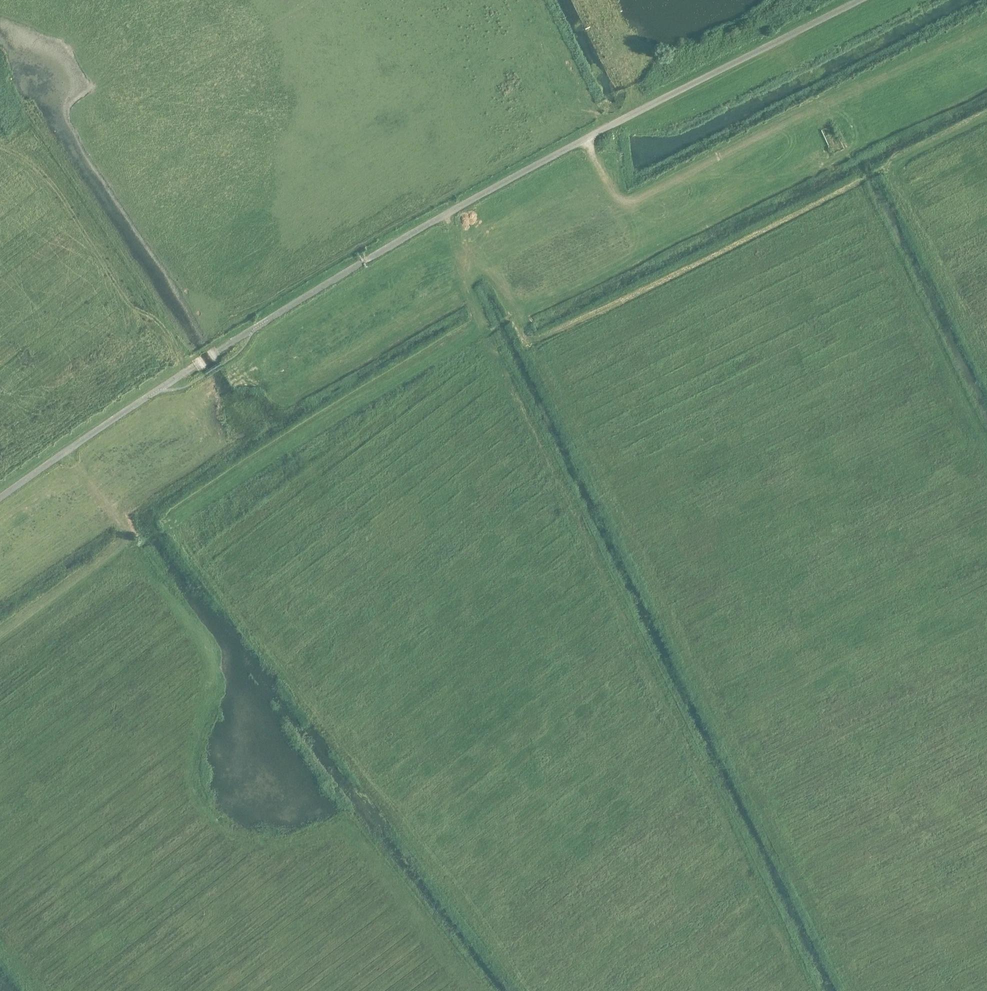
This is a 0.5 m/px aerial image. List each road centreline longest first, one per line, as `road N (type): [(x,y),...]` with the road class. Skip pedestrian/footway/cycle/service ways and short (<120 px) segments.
road 1 (unclassified): [(0,498),(363,262),(850,0)]

